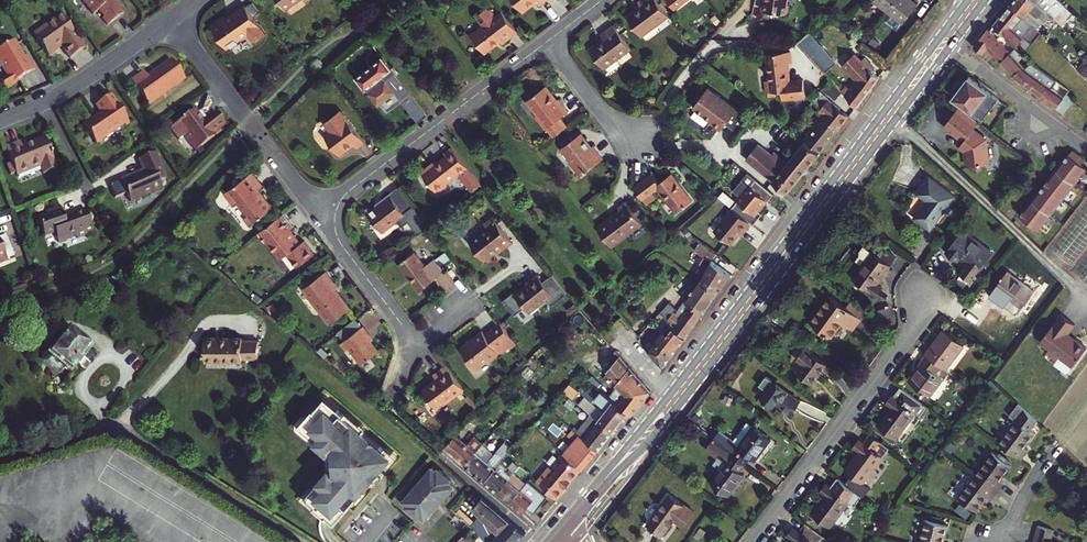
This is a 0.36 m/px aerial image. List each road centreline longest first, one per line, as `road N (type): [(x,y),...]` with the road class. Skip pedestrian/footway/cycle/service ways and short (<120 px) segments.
road 1 (primary): [(607,477),(651,440),(894,121)]
road 2 (primary): [(883,112),(607,477)]
road 3 (residential): [(755,541),(913,331),(921,296)]
road 4 (residential): [(548,42),(319,214)]
road 5 (residential): [(894,121),(1086,302)]
road 6 (residential): [(0,121),(69,90),(171,19)]
road 7 (residential): [(319,214),(408,343)]
road 8 (primary): [(894,121),(985,1)]
road 9 (residential): [(548,42),(608,120),(648,137)]
road 10 (primary): [(969,0),(883,112)]
road 11 (residential): [(171,19),(250,120)]
road 12 (residential): [(0,461),(118,424)]
road 13 (residential): [(1058,447),(1011,521),(984,541)]

